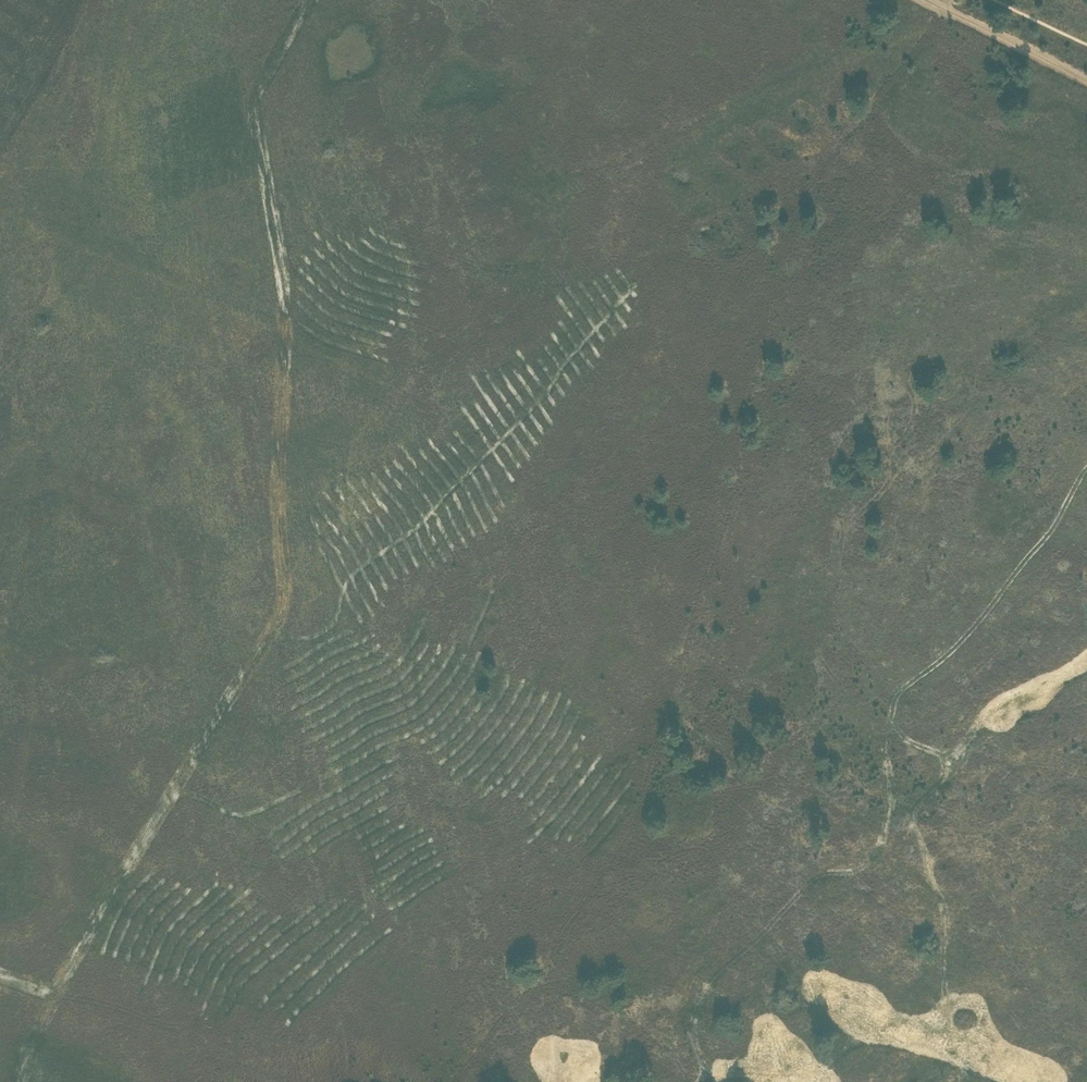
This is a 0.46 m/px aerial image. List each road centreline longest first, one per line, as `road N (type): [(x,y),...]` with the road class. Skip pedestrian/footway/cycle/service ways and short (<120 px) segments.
road 1 (track): [(1086,84),(924,0)]

